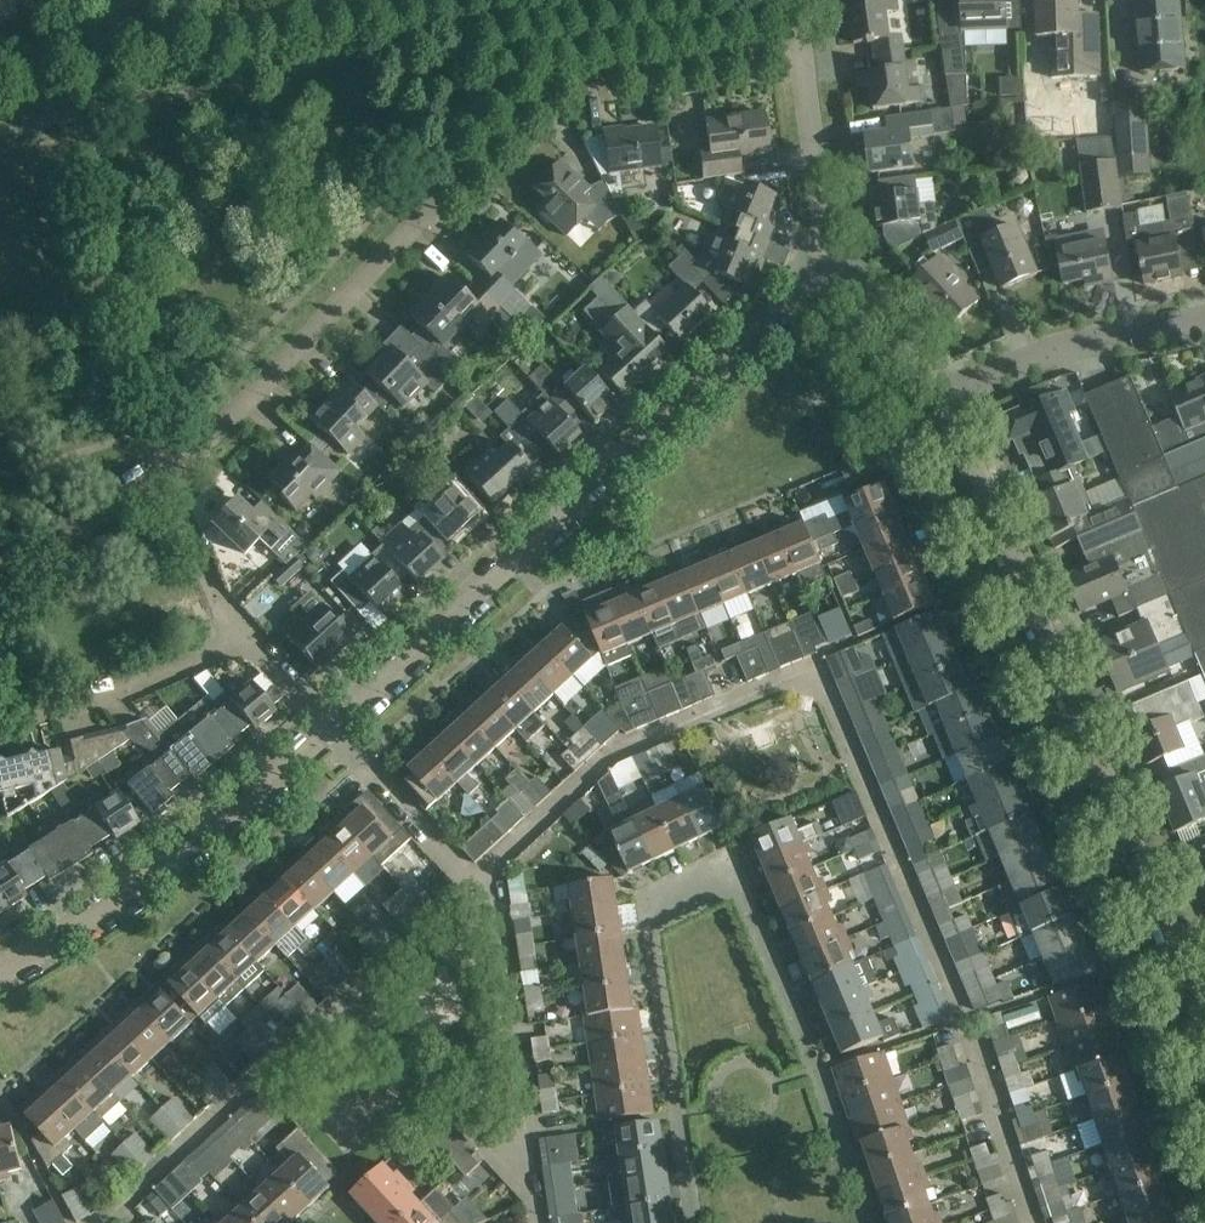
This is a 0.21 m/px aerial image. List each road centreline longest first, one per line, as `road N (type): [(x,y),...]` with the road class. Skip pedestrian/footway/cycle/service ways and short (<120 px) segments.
road 1 (residential): [(1028,1222),(821,661),(610,757),(480,882)]
road 2 (residential): [(175,485),(466,168),(554,88),(585,77),(804,53)]
road 3 (residential): [(869,1222),(819,1069),(745,884),(724,876),(661,901),(652,924),(697,1222)]
road 4 (residential): [(1204,1067),(944,391)]
road 5 (residential): [(335,724),(834,266)]
road 6 (residential): [(0,969),(159,868),(335,724)]
road 7 (residential): [(532,1222),(500,916),(480,882)]
road 8 (residential): [(335,724),(215,587),(175,485)]
road 9 (residential): [(1204,317),(1061,344),(944,391)]
road 10 (residential): [(109,43),(362,0)]
road 11 (residential): [(834,266),(804,53)]
road 12 (residential): [(480,882),(335,724)]
road 13 (residential): [(0,577),(43,546),(175,485)]
road 14 (residential): [(944,391),(834,266)]

